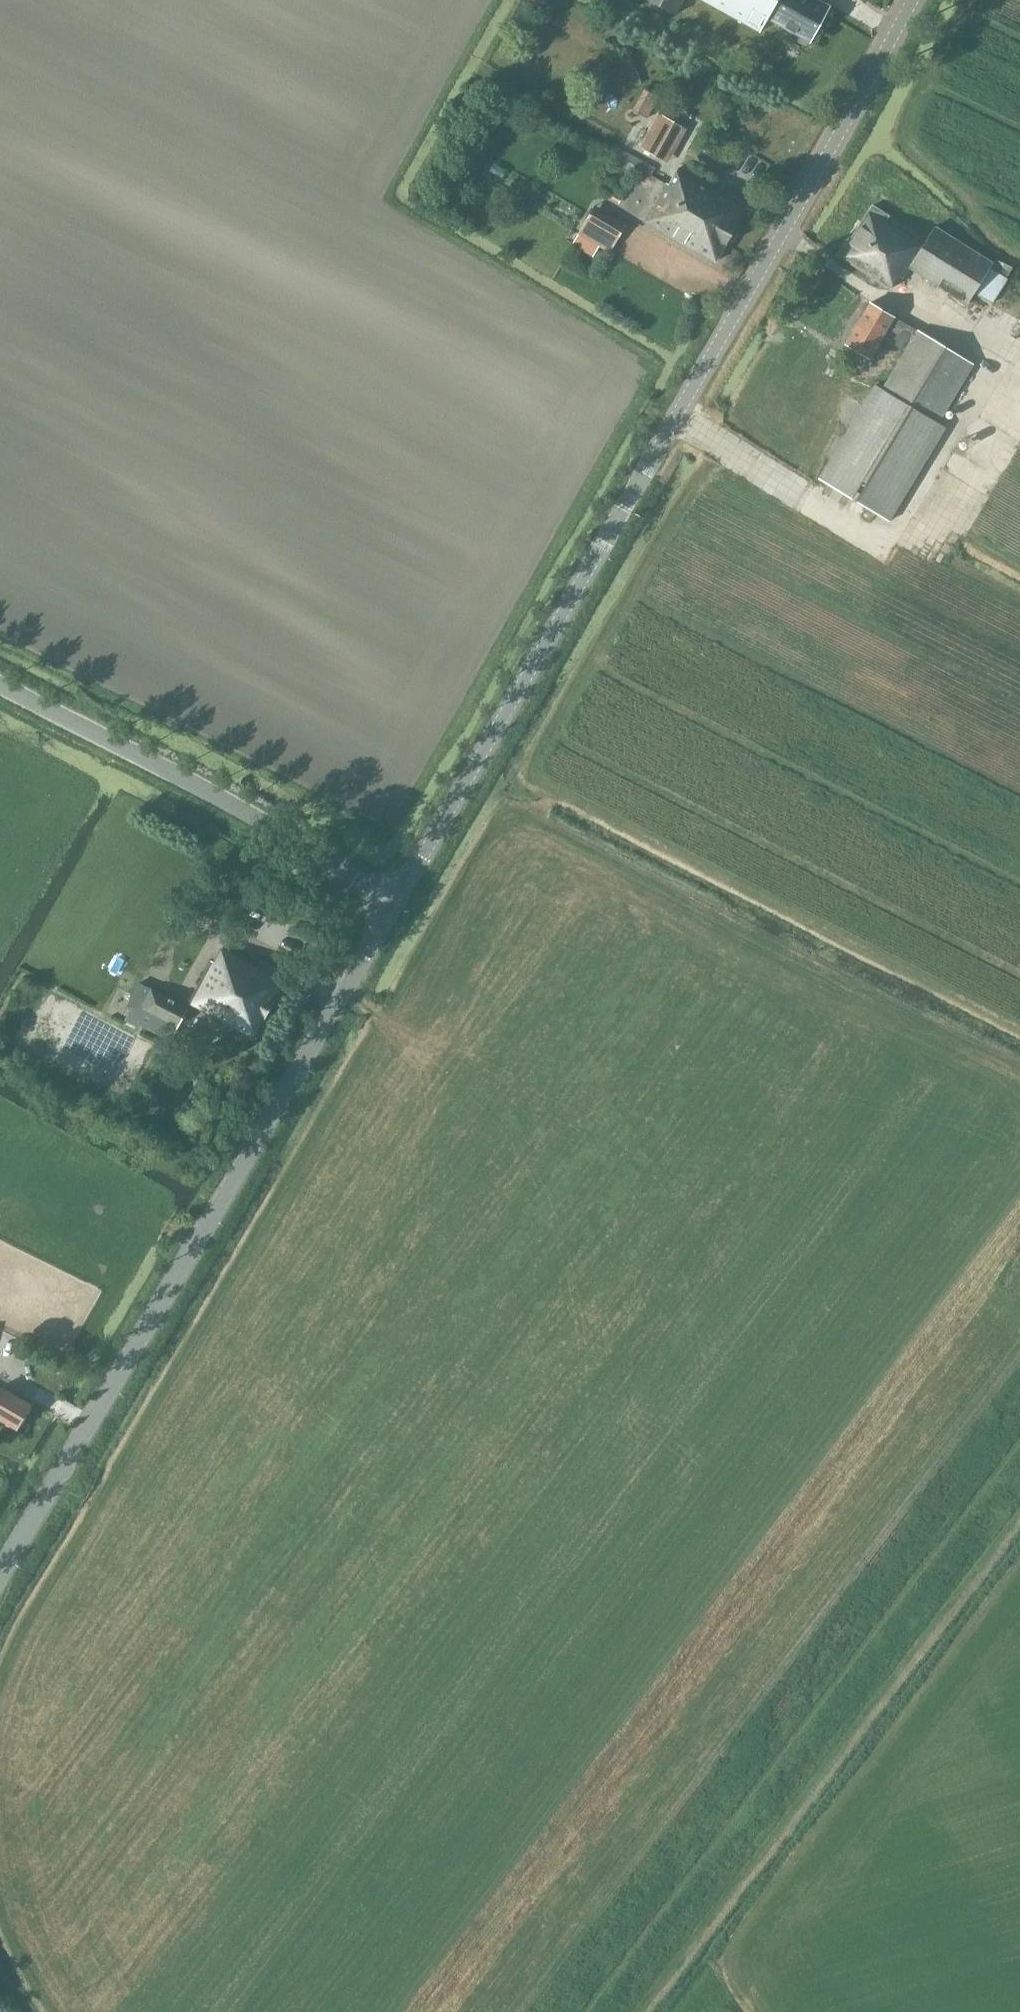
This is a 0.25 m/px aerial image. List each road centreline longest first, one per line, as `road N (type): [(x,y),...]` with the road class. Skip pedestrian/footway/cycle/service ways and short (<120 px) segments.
road 1 (tertiary): [(399,898),(914,0)]
road 2 (tertiary): [(0,1579),(399,898)]
road 3 (unclassified): [(399,898),(0,687)]

